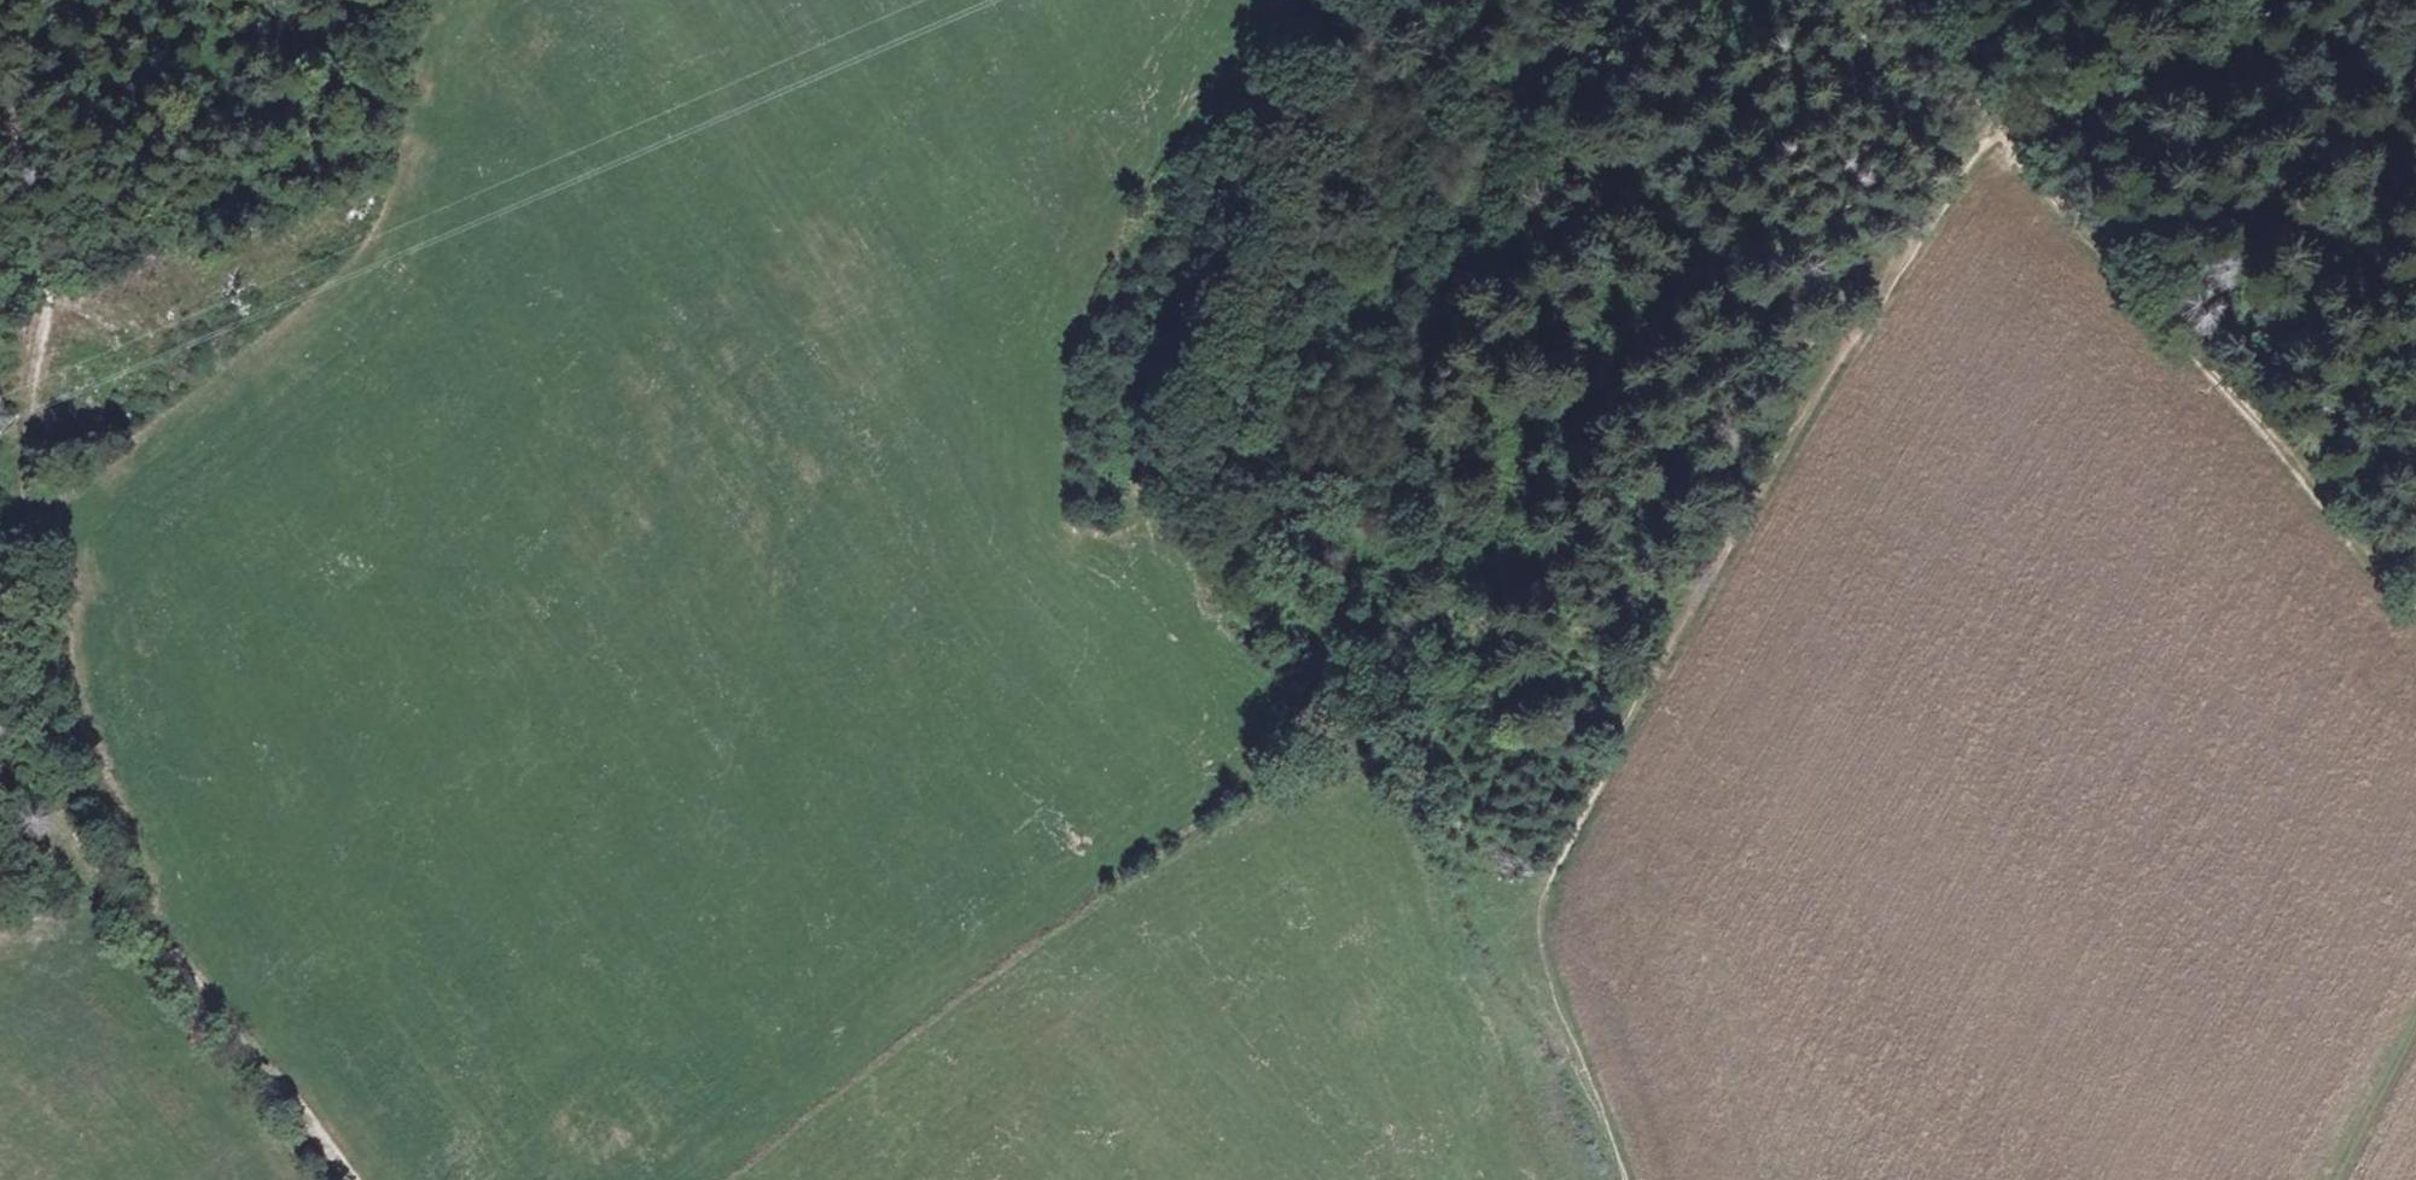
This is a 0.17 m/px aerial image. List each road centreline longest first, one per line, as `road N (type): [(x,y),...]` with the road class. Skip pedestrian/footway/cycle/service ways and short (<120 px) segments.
road 1 (track): [(347,1179),(59,843)]
road 2 (track): [(1888,0),(1976,130)]

